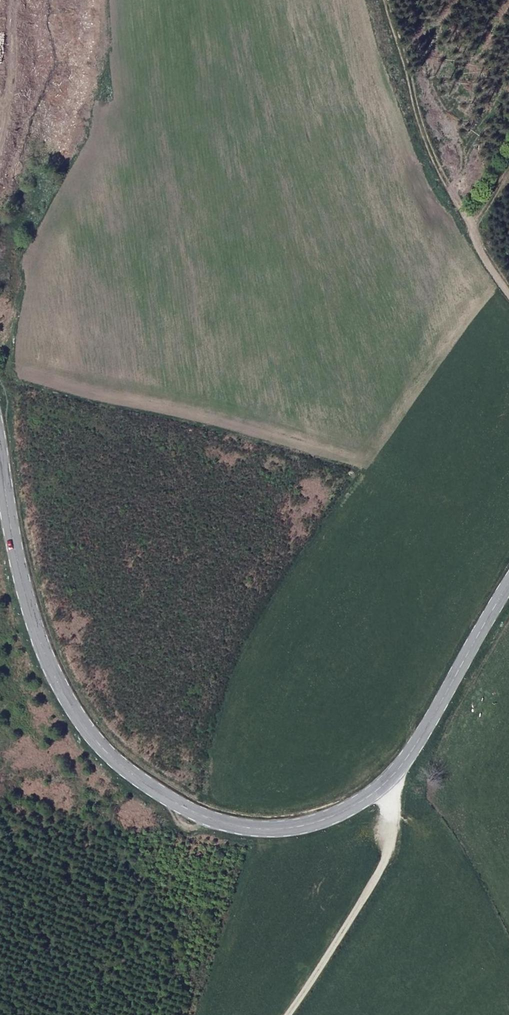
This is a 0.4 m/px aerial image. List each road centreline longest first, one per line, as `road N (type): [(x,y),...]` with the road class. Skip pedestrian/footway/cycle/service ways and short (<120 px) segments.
road 1 (secondary): [(0,441),(30,614),(64,696),(93,741),(127,771),(187,808),(236,825),(284,830),(337,815),(398,776),(508,586)]
road 2 (track): [(398,776),(384,877),(286,1014)]
road 3 (track): [(474,219),(448,180),(398,42),(391,0)]

